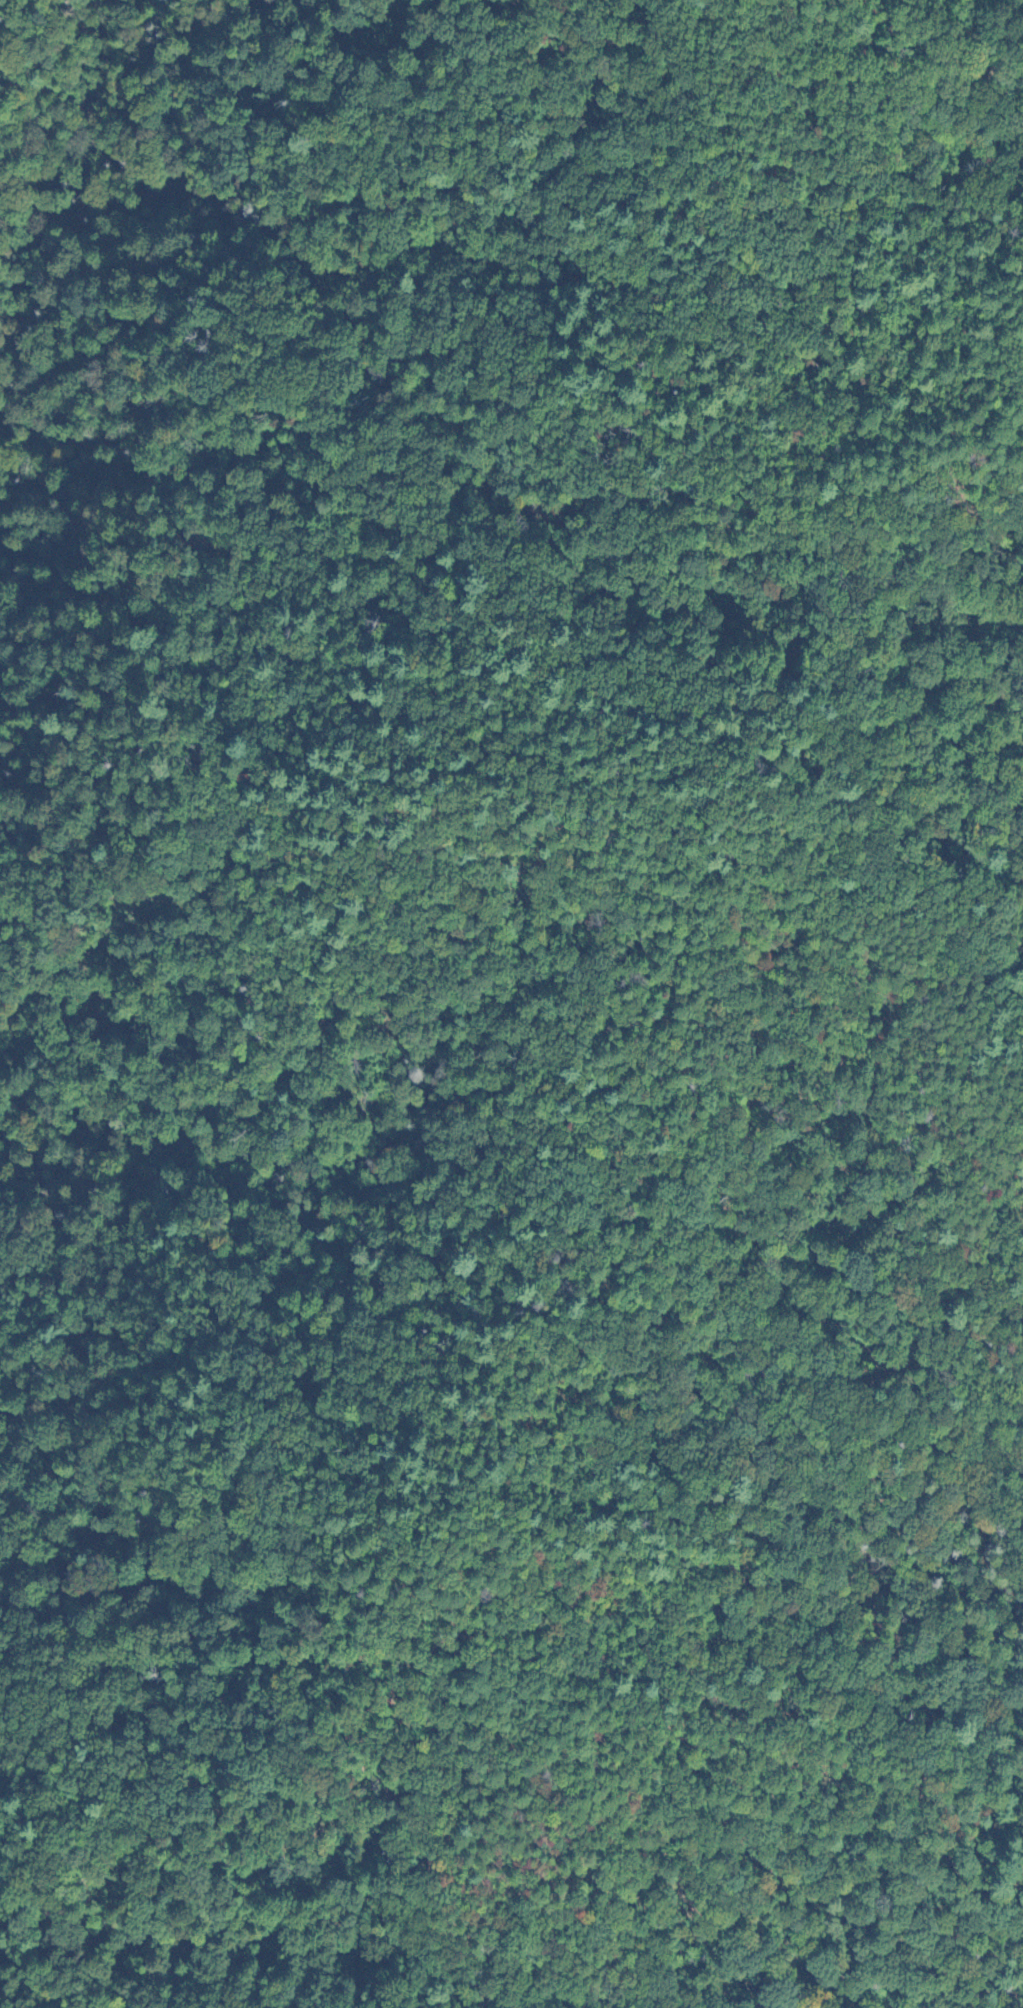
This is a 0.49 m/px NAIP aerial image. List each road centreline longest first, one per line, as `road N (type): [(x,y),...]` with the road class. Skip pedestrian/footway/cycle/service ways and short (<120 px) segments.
road 1 (track): [(854,0),(756,164),(824,232),(828,320),(800,372),(664,368),(648,448),(768,576),(868,660),(864,768),(888,848),(868,912),(756,944),(704,1036),(696,1152),(624,1264),(588,1356),(580,1472),(628,1516),(616,1632),(664,1724),(616,1848),(548,1924),(456,1980),(441,2007)]
road 2 (track): [(22,0),(27,82),(0,189)]

